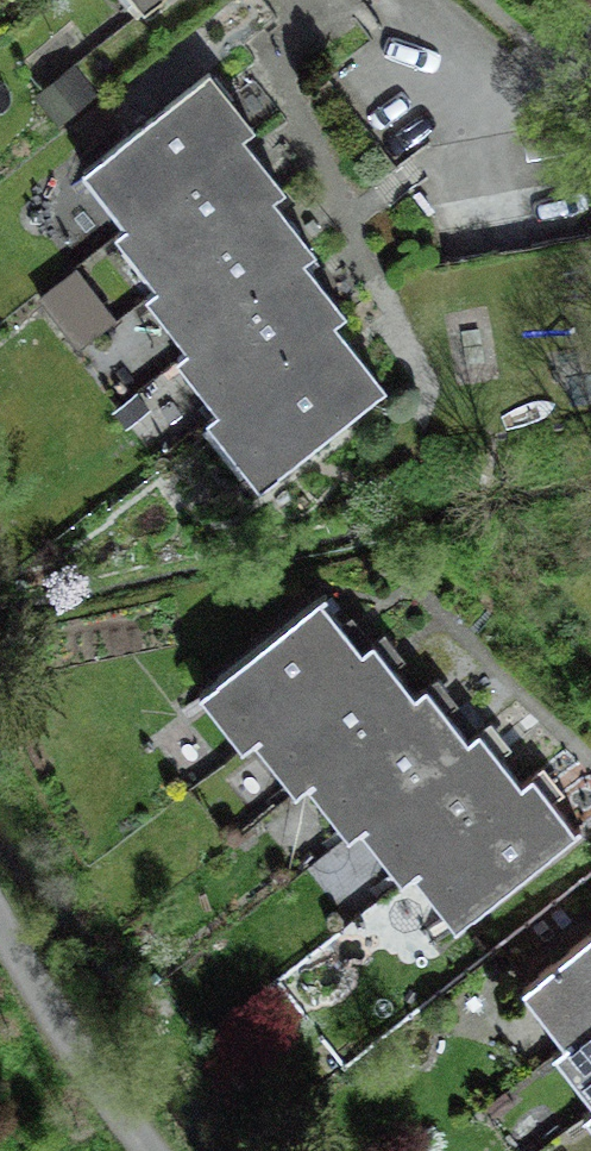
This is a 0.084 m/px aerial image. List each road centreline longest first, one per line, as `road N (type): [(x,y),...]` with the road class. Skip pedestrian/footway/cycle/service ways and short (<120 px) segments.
road 1 (unclassified): [(0,920),(150,1150)]

